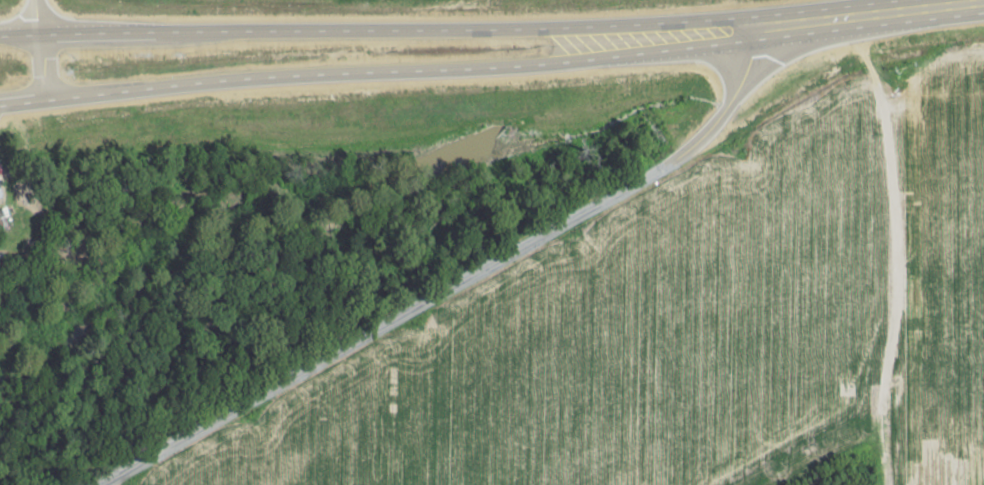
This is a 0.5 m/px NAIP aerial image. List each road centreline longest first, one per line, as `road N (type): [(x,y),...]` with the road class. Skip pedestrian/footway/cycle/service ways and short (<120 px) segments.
road 1 (residential): [(93,484),(674,153),(707,125),(735,84),(745,23)]
road 2 (primary): [(0,99),(291,70),(520,59),(745,23)]
road 3 (primary): [(745,23),(0,32)]
road 4 (primary): [(745,23),(928,0)]

